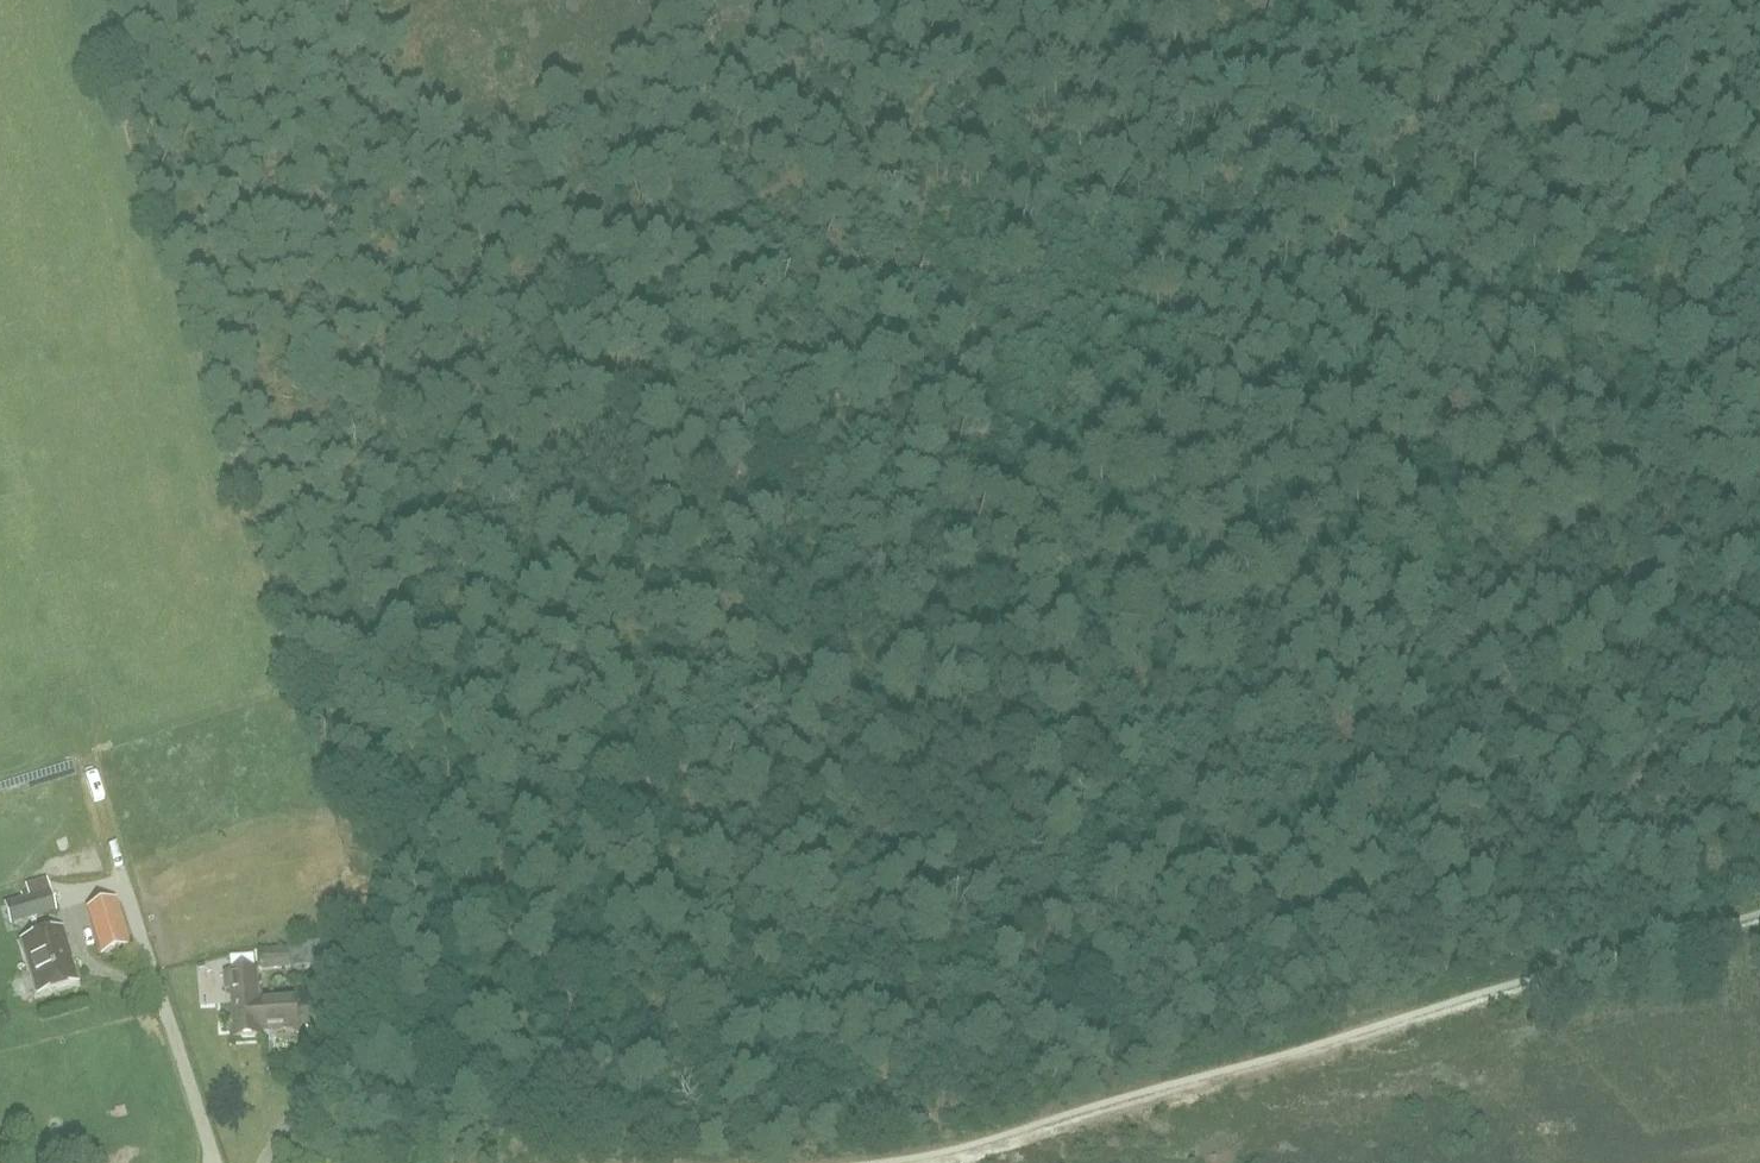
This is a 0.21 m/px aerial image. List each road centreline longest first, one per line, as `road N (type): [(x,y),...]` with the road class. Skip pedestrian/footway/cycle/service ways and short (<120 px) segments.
road 1 (track): [(931,1162),(1759,924)]

